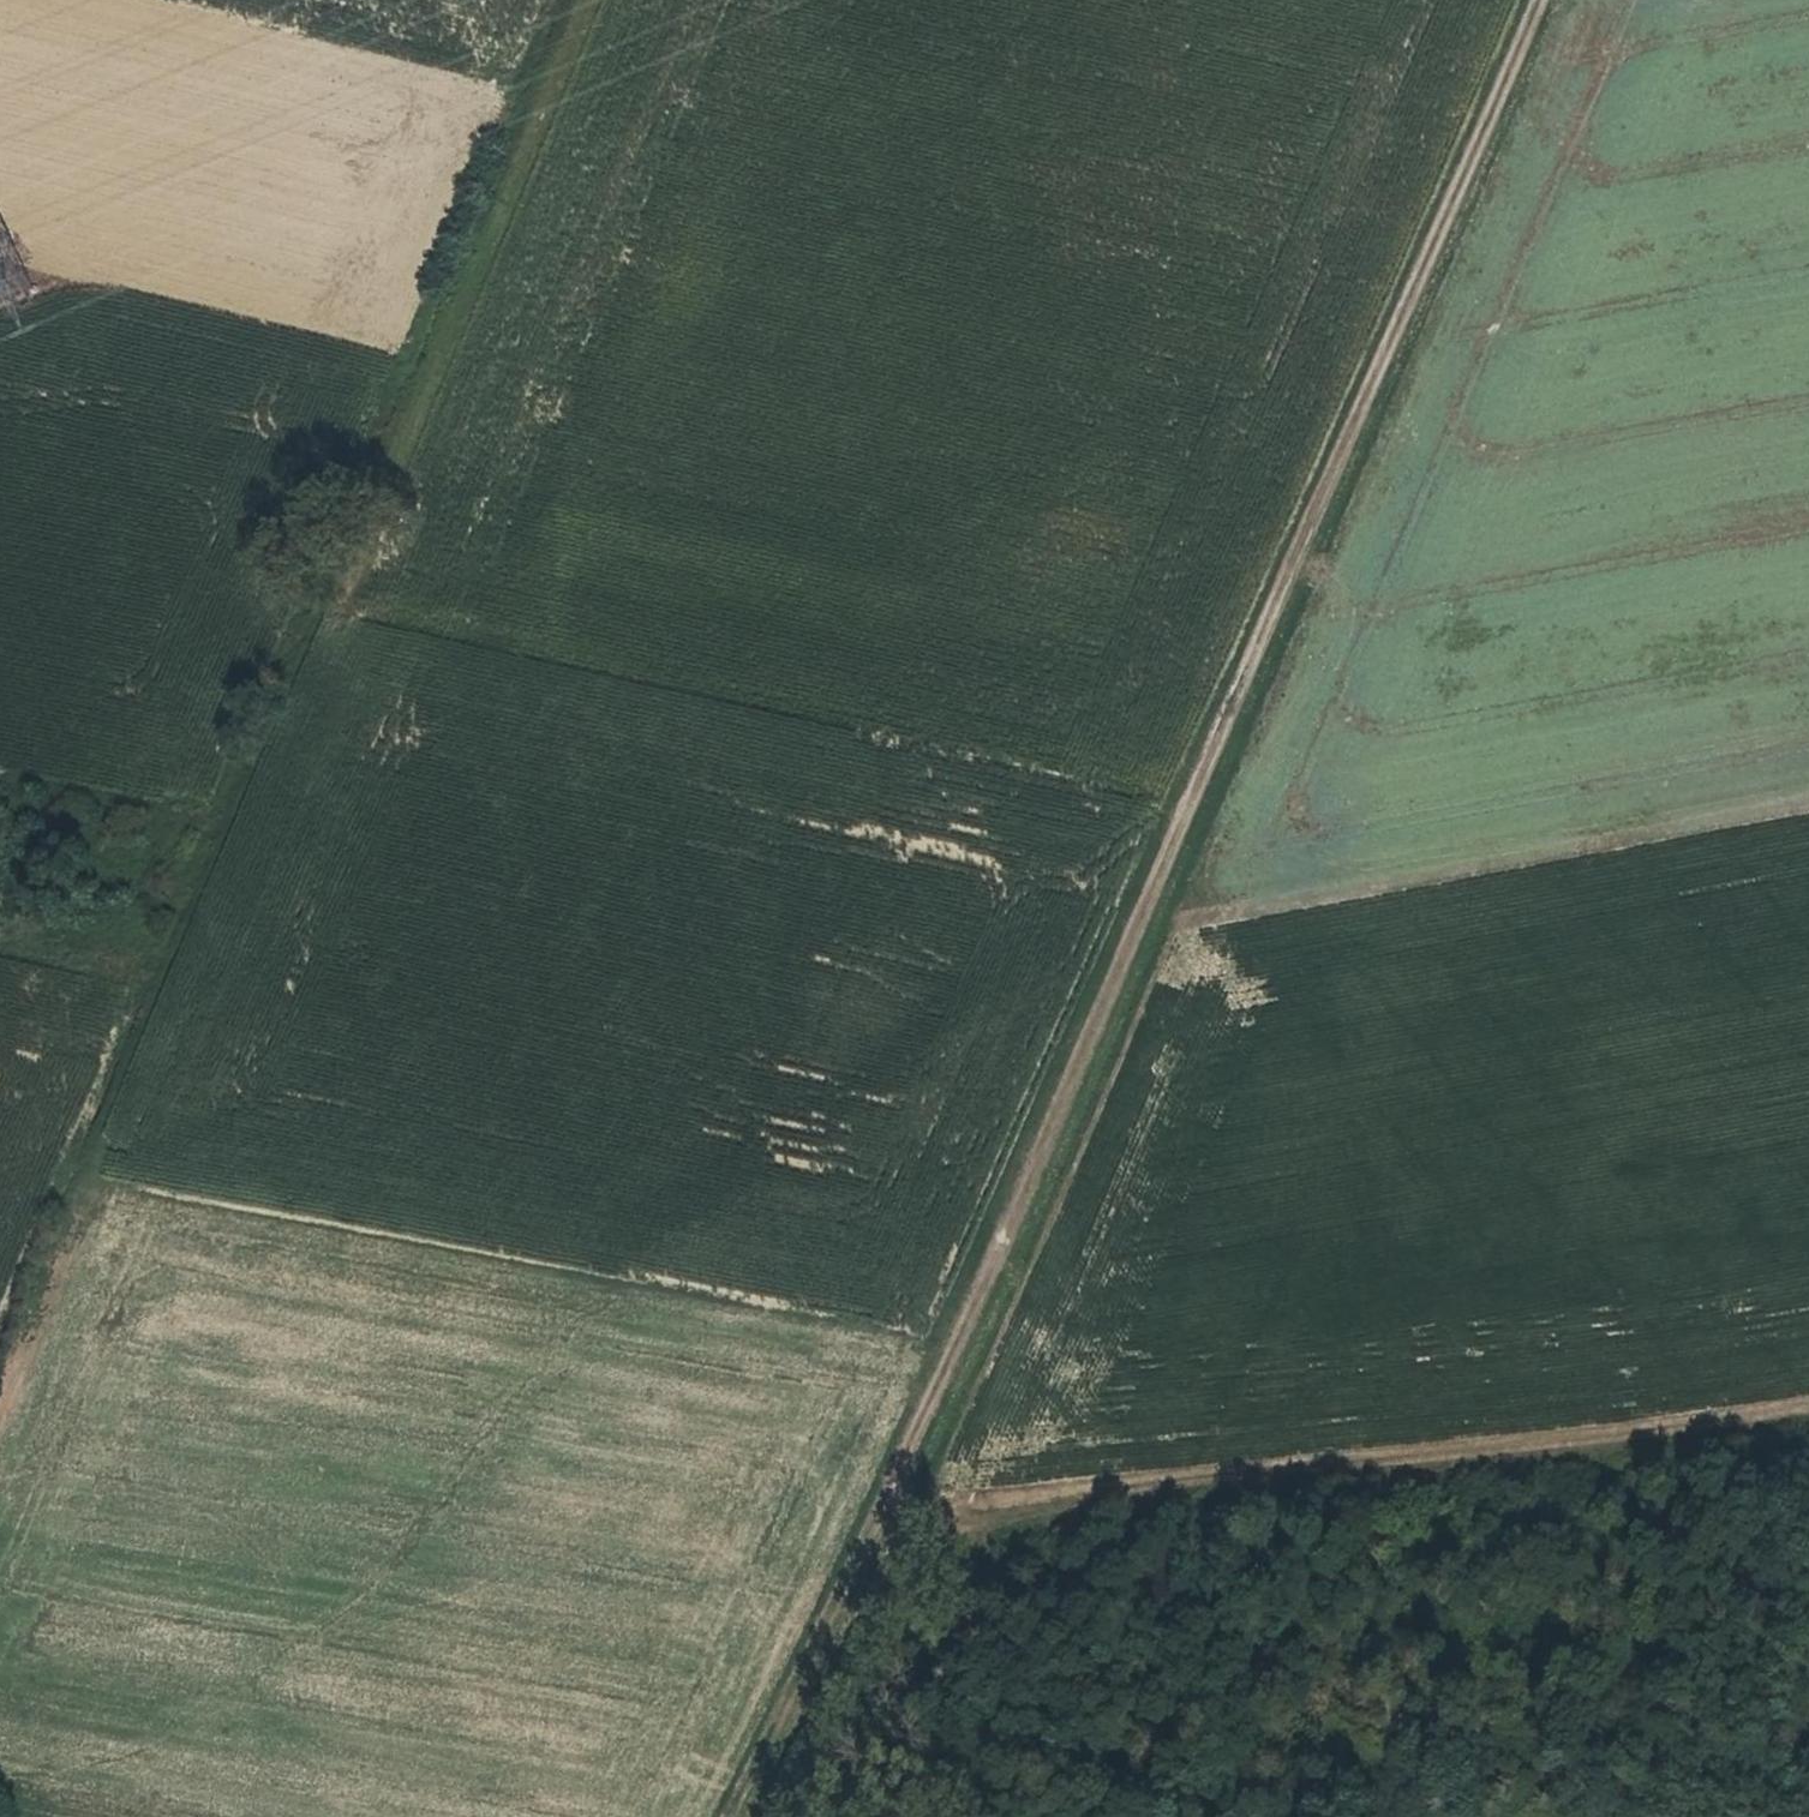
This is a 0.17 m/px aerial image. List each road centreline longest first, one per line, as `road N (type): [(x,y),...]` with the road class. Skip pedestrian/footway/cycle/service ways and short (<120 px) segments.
road 1 (track): [(1535,0),(844,1573),(720,1816)]

